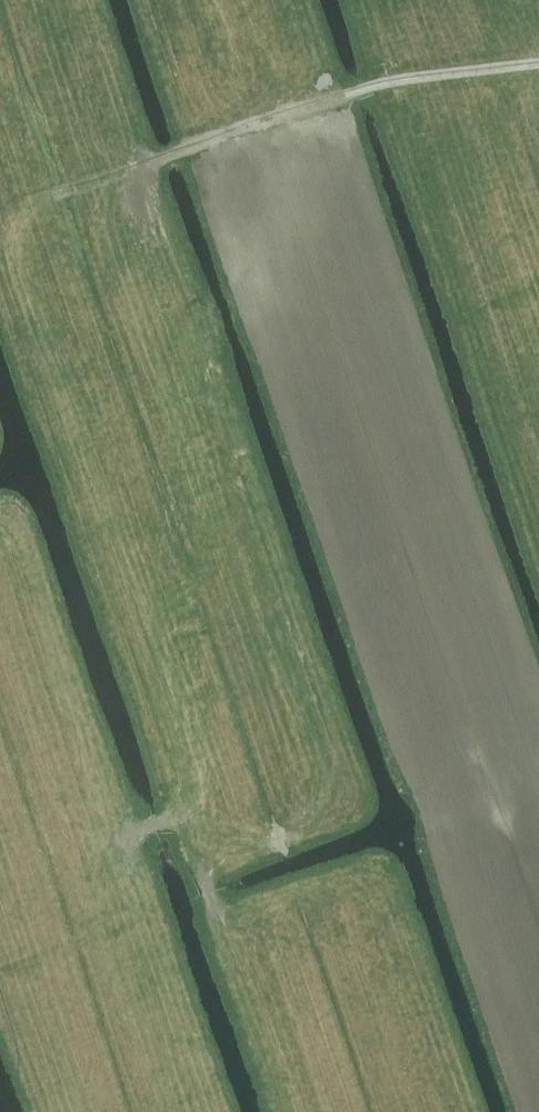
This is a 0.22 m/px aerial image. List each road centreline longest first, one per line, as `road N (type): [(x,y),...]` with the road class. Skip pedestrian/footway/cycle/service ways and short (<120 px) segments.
road 1 (track): [(133,169),(369,87),(538,61)]

